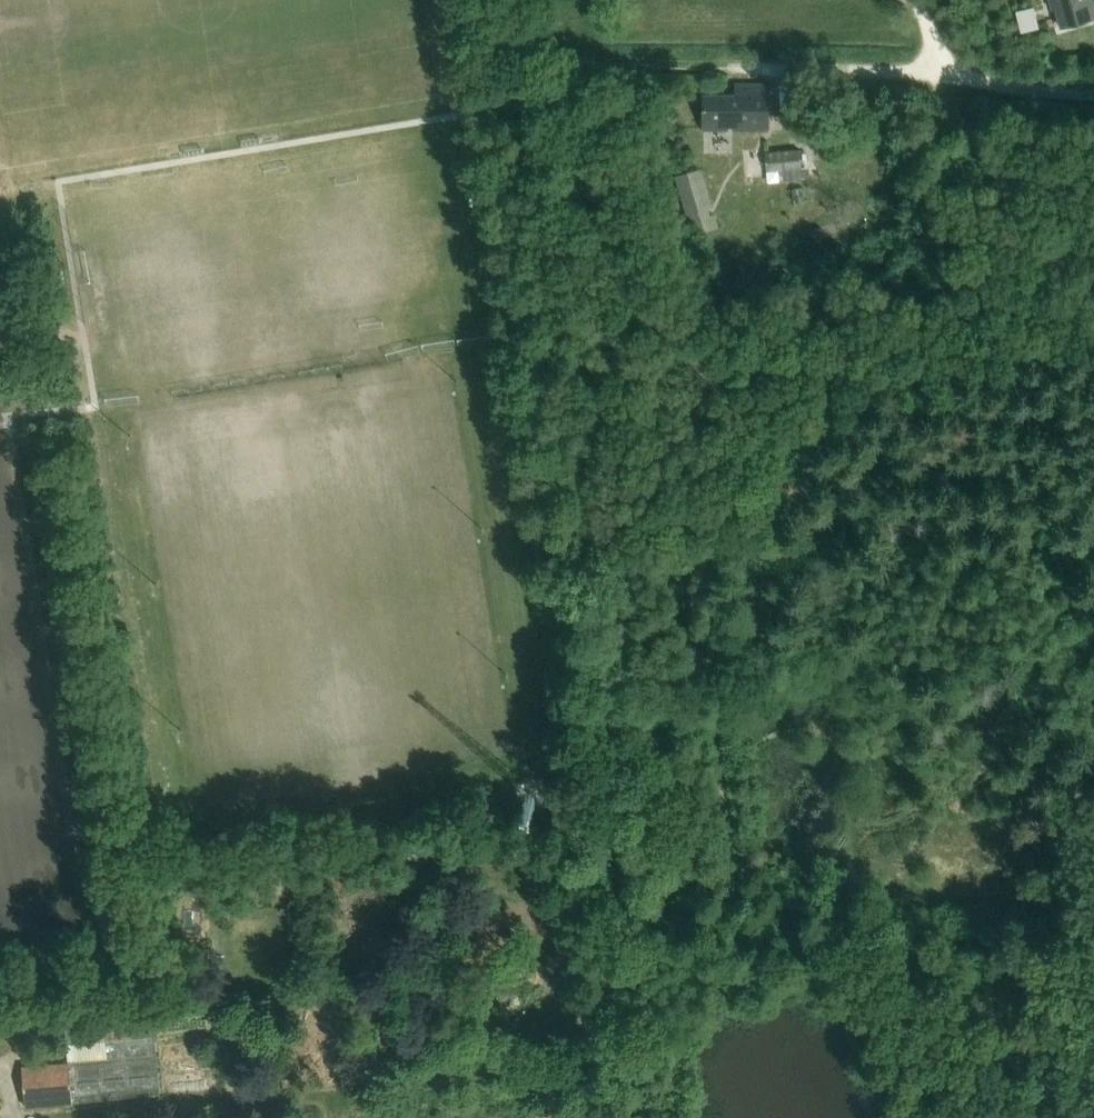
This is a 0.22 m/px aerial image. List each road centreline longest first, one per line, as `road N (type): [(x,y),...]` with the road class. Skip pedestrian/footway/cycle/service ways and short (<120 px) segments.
road 1 (track): [(736,63),(946,80),(915,0)]
road 2 (track): [(1093,296),(961,119),(946,80)]
road 3 (track): [(736,63),(556,62)]
road 4 (track): [(1093,93),(946,80)]

